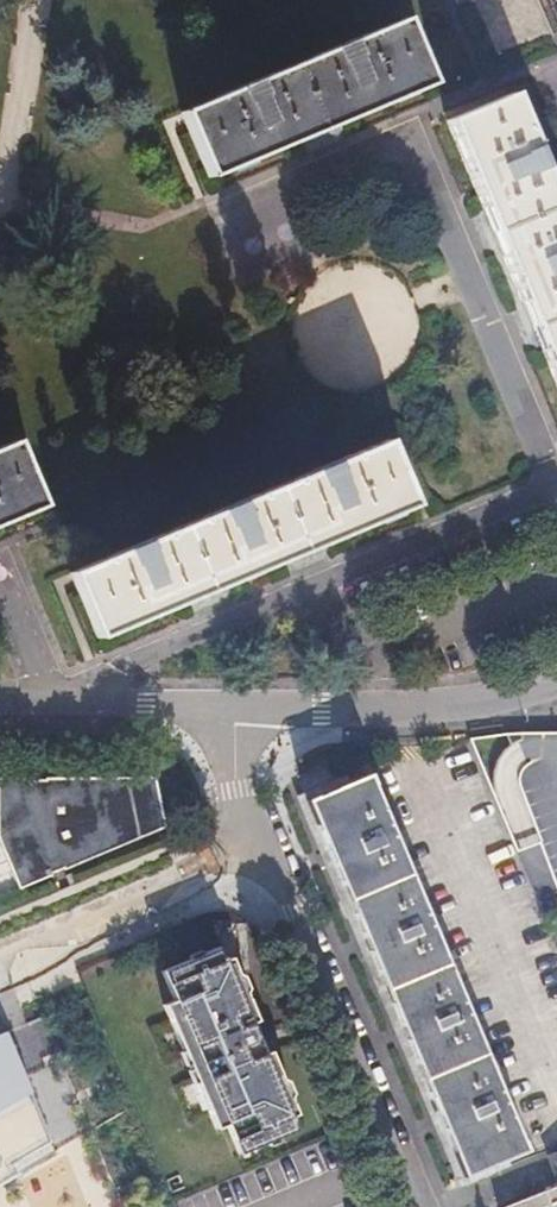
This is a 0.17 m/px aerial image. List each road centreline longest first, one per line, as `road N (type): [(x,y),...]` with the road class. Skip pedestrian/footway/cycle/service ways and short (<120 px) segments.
road 1 (residential): [(259,839),(413,1206)]
road 2 (residential): [(556,682),(451,707),(235,707)]
road 3 (residential): [(0,948),(259,839)]
road 4 (residential): [(235,707),(0,705)]
road 5 (residential): [(259,839),(236,786),(235,707)]

